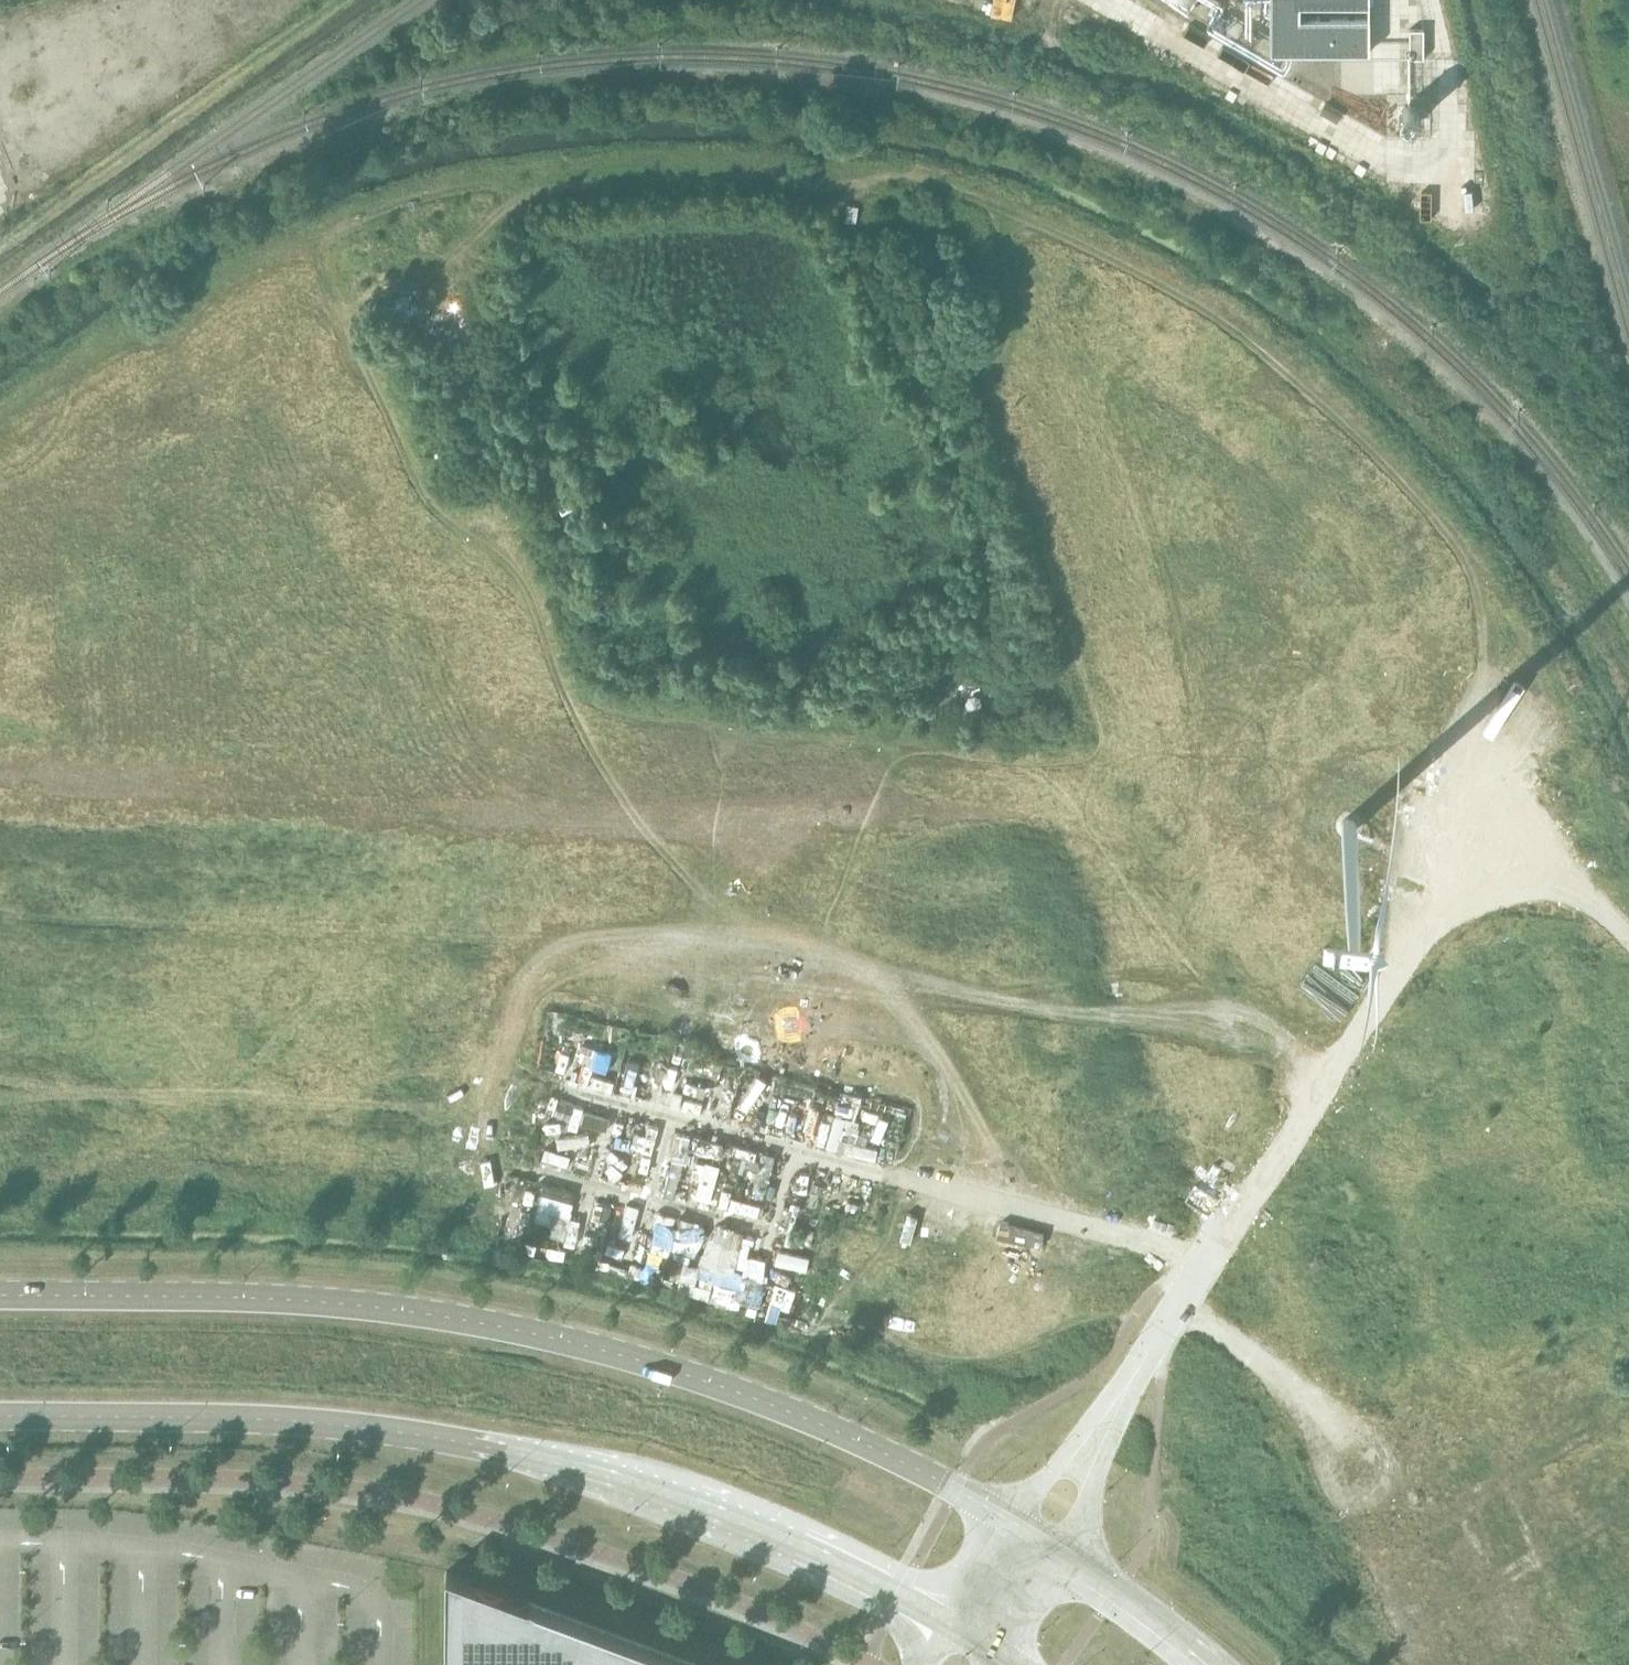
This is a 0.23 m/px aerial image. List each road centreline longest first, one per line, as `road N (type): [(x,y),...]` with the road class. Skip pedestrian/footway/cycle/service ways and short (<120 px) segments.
road 1 (secondary): [(1039,1536),(810,1419),(658,1364),(541,1335),(318,1300),(0,1294)]
road 2 (secondary): [(0,1414),(313,1419),(465,1441),(705,1514),(972,1637)]
road 3 (track): [(1628,934),(1587,893),(1529,873),(1484,882),(1444,911),(1197,1273)]
road 4 (unclassified): [(1197,1273),(1039,1536)]
road 5 (secondary): [(1210,1664),(1039,1536)]
road 6 (unclassified): [(1039,1536),(972,1637)]

